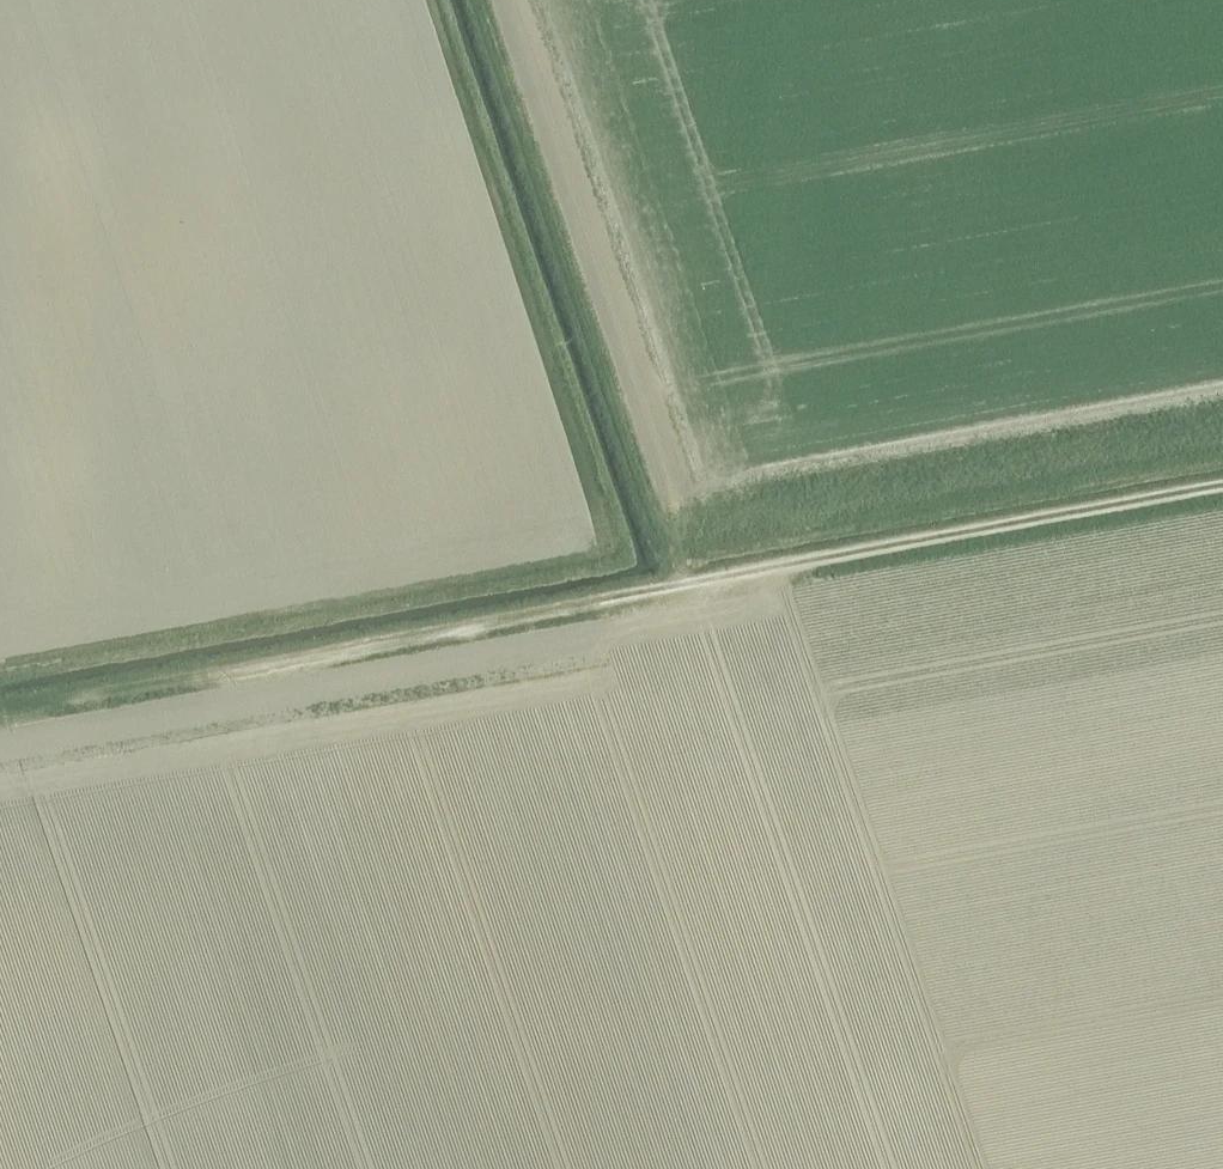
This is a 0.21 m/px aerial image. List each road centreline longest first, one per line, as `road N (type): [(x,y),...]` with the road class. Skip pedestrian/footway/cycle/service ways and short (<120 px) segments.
road 1 (track): [(477,0),(669,587),(0,716)]

